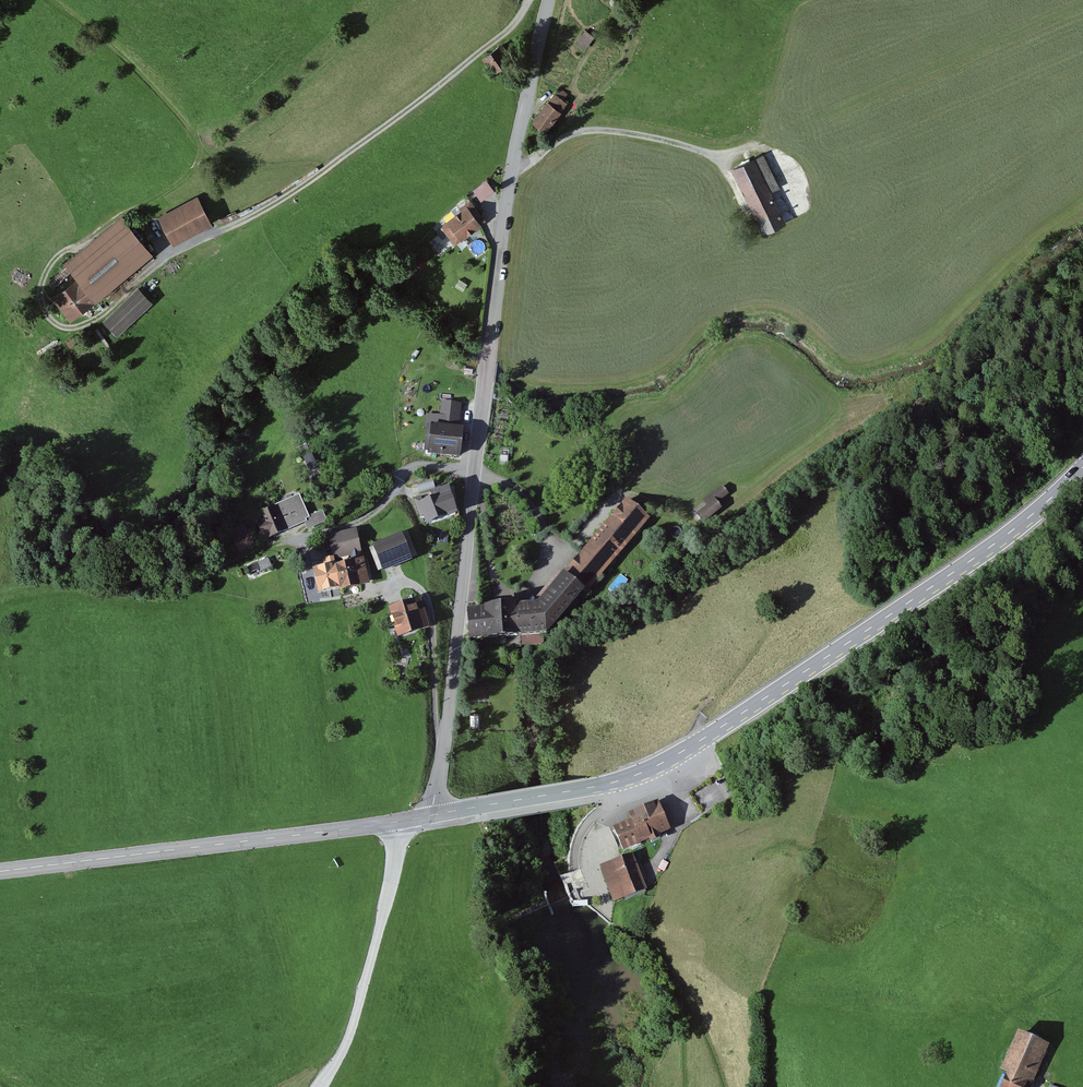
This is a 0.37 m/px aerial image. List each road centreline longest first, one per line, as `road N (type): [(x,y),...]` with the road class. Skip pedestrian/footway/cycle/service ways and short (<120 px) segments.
road 1 (tertiary): [(435,814),(499,248),(548,0)]
road 2 (tertiary): [(1082,467),(974,558),(657,766),(587,788),(435,814)]
road 3 (tertiary): [(0,872),(396,822)]
road 4 (track): [(164,261),(80,326),(60,327),(44,309),(42,284),(53,261),(183,179),(201,143)]
road 5 (track): [(719,159),(594,129),(512,165)]
road 6 (track): [(201,143),(100,35),(52,0)]

